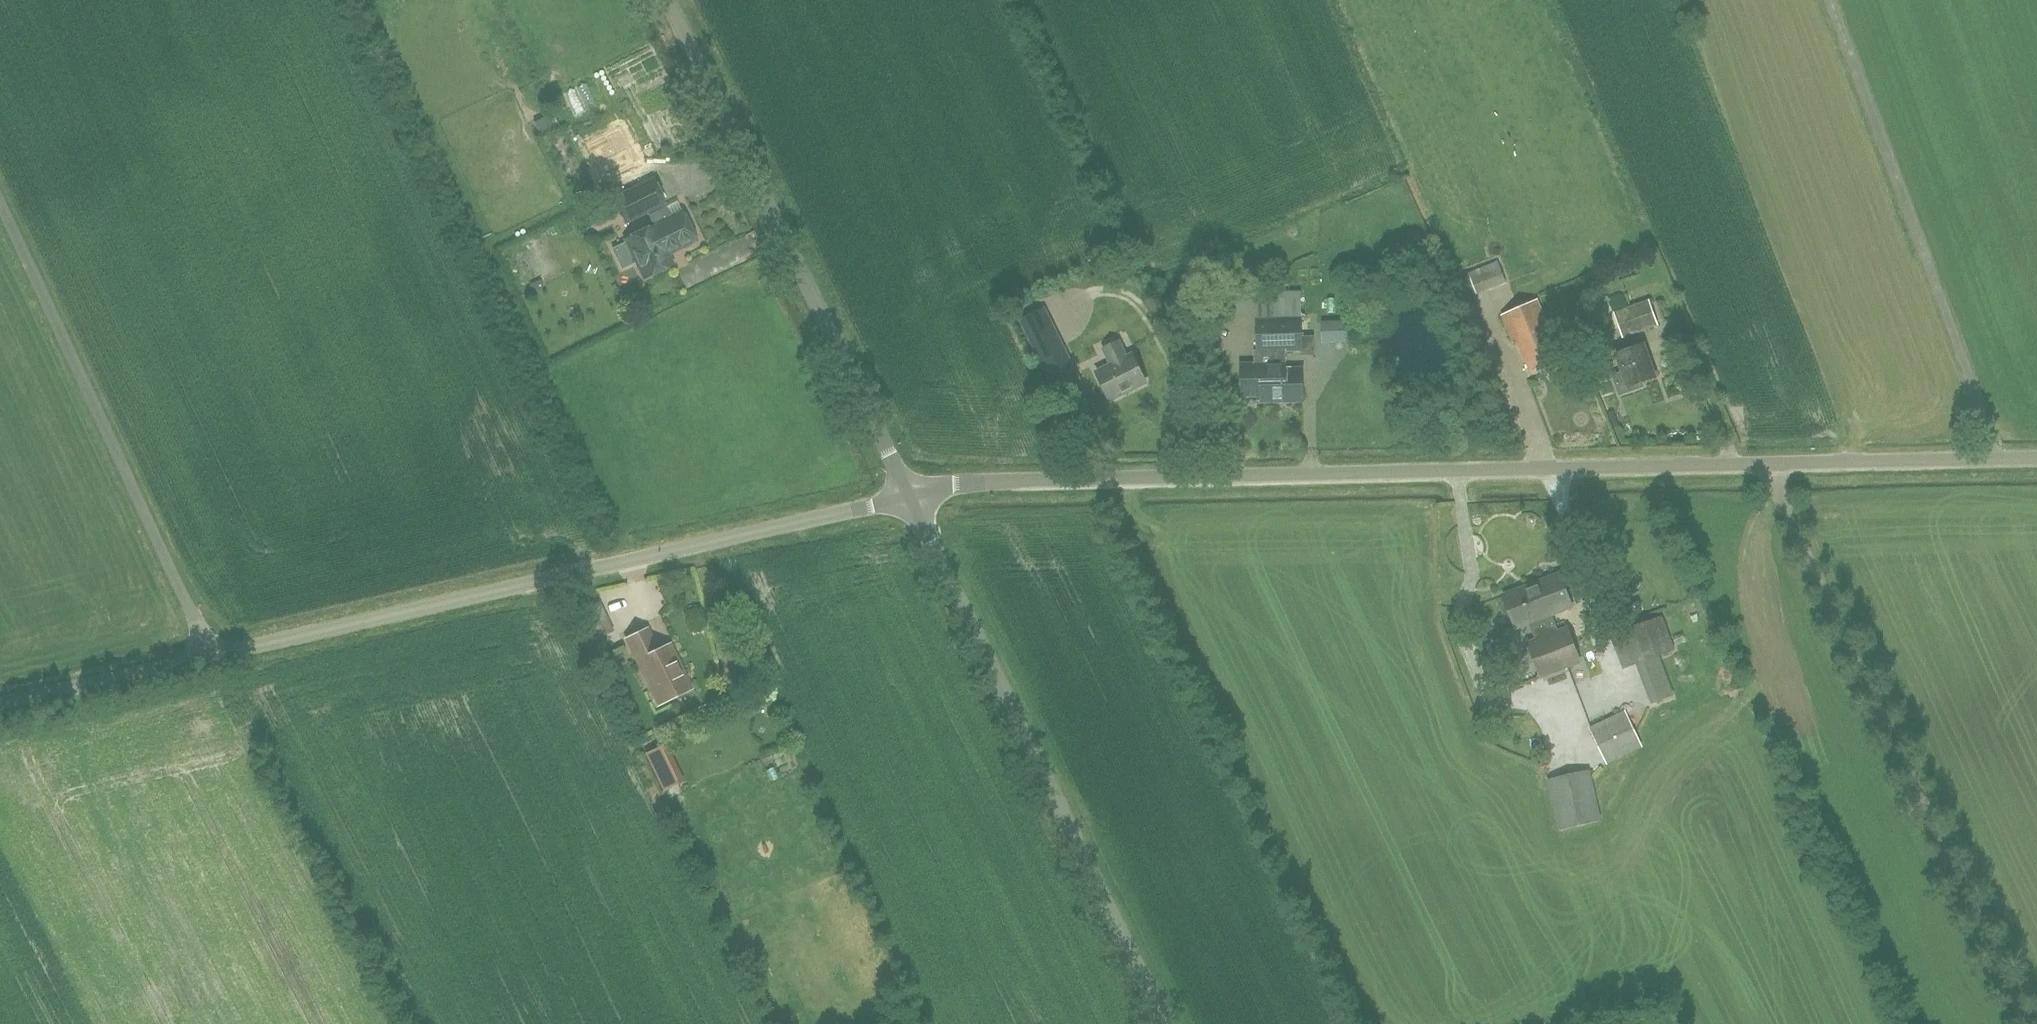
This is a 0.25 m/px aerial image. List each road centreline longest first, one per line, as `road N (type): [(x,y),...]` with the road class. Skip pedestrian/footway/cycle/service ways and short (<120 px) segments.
road 1 (unclassified): [(913,491),(2036,460)]
road 2 (unclassified): [(213,656),(913,491)]
road 3 (unclassified): [(1171,1023),(913,491)]
road 4 (unclassified): [(913,491),(671,0)]
road 5 (unclassified): [(213,656),(0,206)]
road 6 (unclassified): [(0,704),(213,656)]

